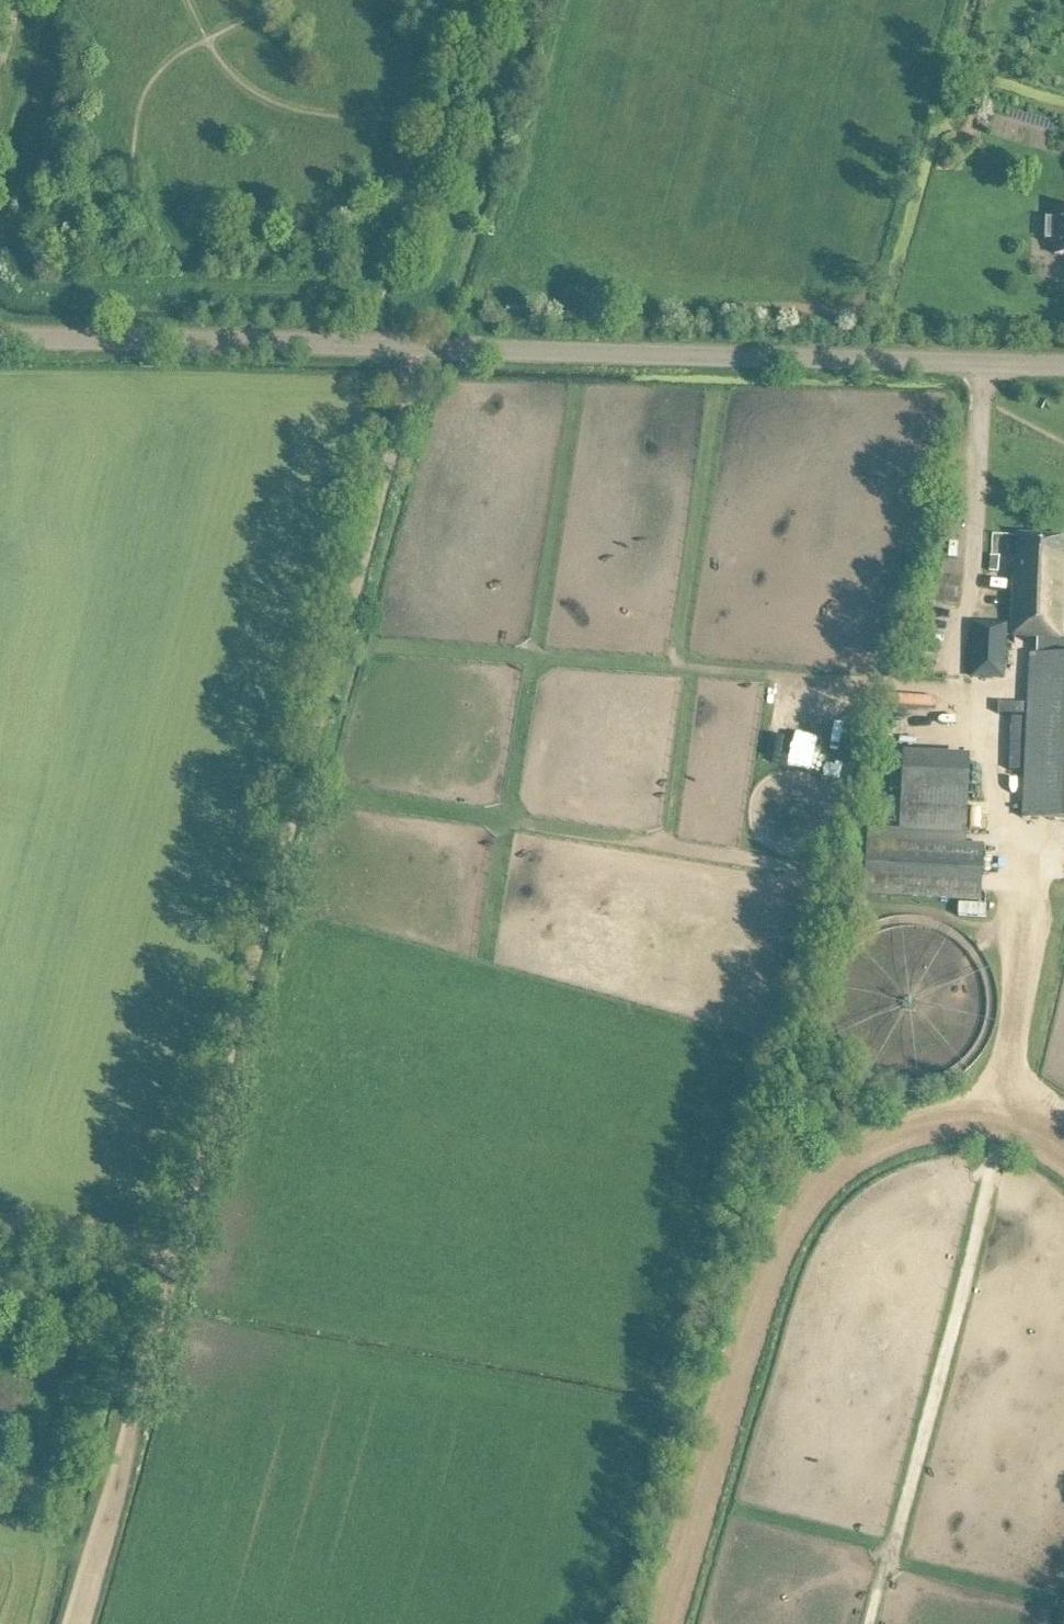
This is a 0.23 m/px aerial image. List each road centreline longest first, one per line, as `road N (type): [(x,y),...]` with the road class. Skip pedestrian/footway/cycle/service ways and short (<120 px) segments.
road 1 (unclassified): [(1063,367),(0,340)]
road 2 (track): [(169,1242),(196,1185),(417,350)]
road 3 (track): [(169,1242),(0,1225)]

